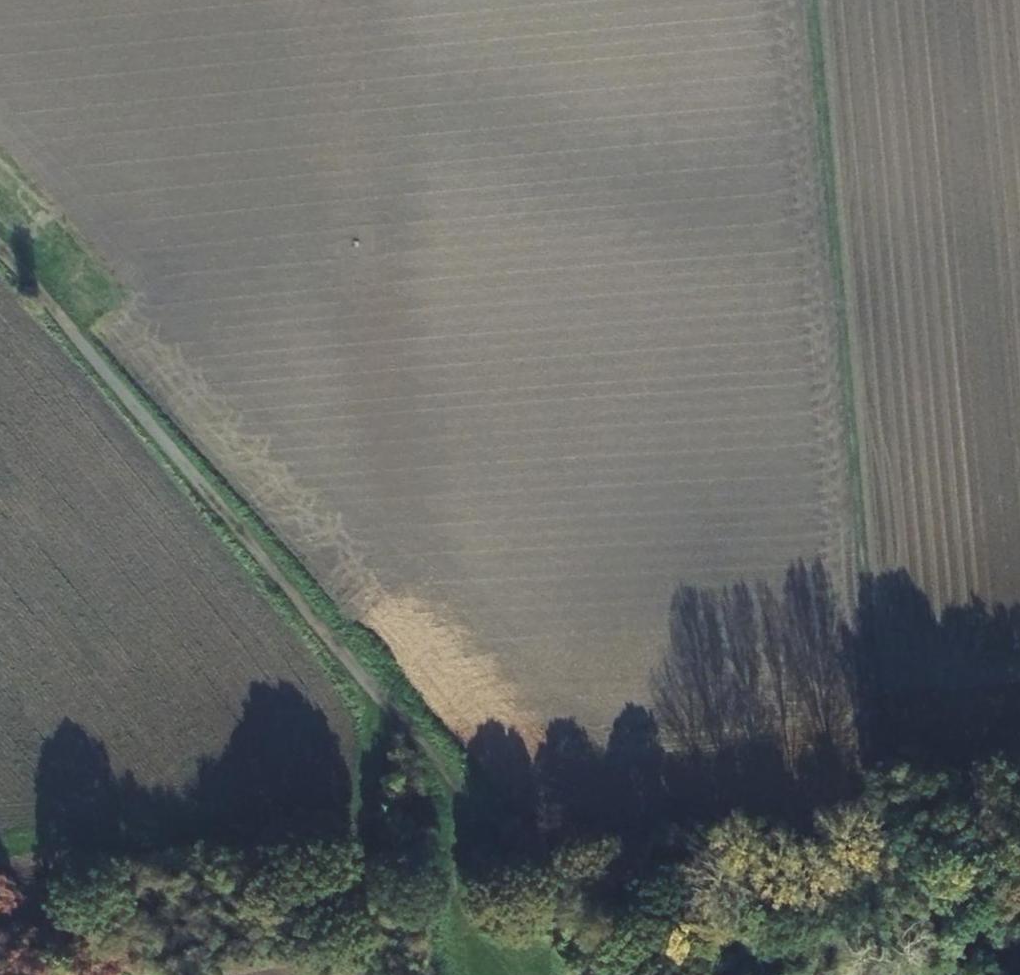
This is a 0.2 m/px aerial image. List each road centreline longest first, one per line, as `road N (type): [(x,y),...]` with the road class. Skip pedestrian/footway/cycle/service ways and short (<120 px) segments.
road 1 (track): [(497,826),(0,255)]
road 2 (track): [(0,844),(342,807),(352,797),(366,733),(395,715)]

